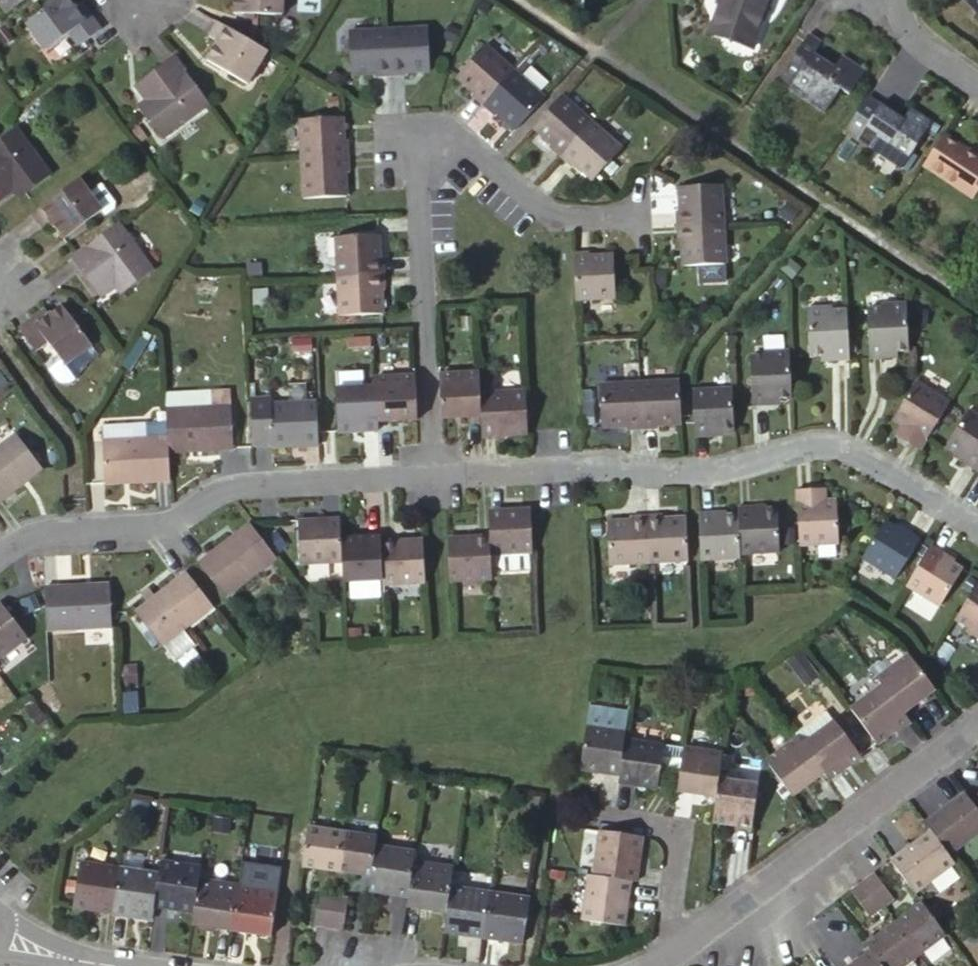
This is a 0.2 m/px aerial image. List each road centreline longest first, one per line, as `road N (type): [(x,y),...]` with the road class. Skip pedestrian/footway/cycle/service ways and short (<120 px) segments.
road 1 (residential): [(977,532),(846,448),(802,447),(685,478),(605,465),(433,475)]
road 2 (residential): [(433,475),(231,485),(158,528),(45,534),(0,553)]
road 3 (residential): [(664,955),(977,722)]
road 4 (residential): [(433,475),(415,142)]
road 5 (residential): [(635,219),(558,220),(450,138),(415,142)]
road 6 (residential): [(591,815),(677,828),(664,955)]
road 7 (residential): [(892,0),(909,42),(977,86)]

